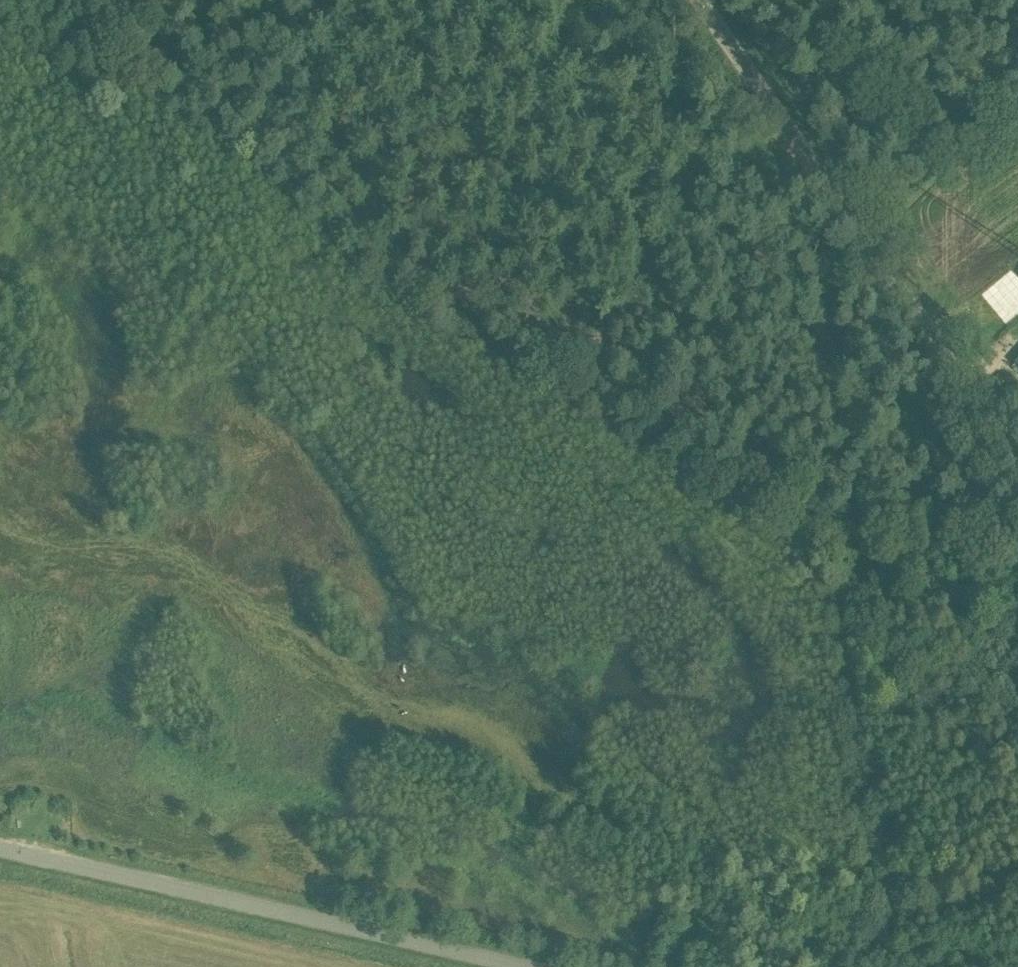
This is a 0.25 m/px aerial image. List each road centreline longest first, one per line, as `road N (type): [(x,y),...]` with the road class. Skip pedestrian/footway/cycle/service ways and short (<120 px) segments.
road 1 (unclassified): [(1017,467),(712,0)]
road 2 (unclassified): [(518,966),(0,851)]
road 3 (track): [(590,0),(796,134)]

